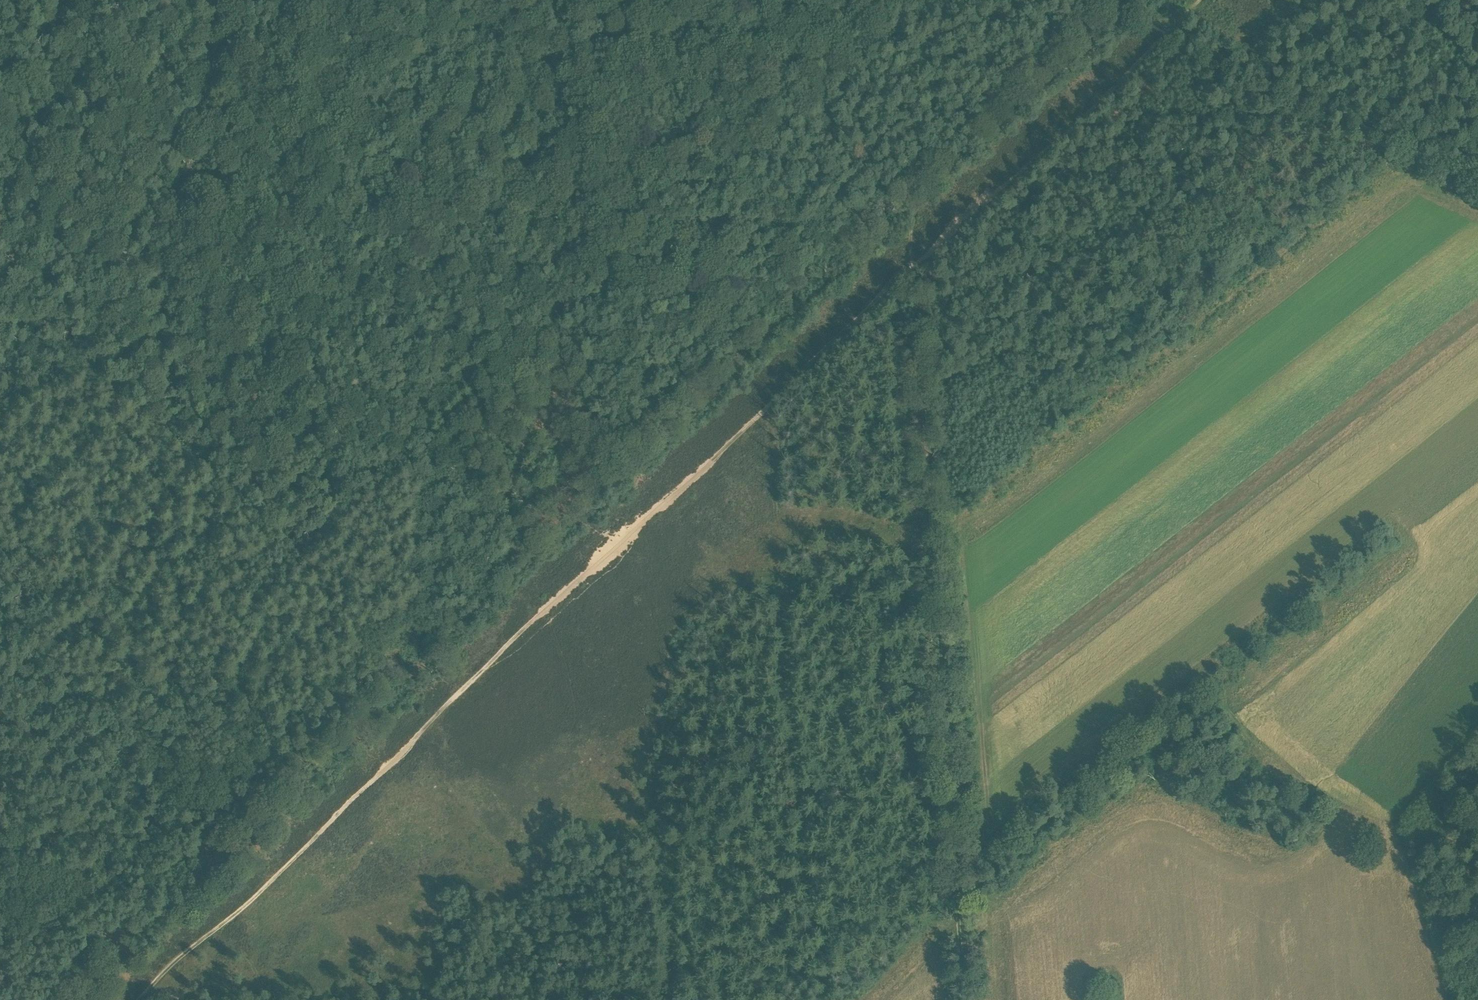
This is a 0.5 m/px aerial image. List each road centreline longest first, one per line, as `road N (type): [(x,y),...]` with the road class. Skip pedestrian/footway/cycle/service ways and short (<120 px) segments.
road 1 (track): [(1200,0),(518,633),(230,916),(130,999)]
road 2 (track): [(963,999),(906,290),(909,223),(984,129),(1125,11)]
road 3 (track): [(1128,0),(1477,165)]

